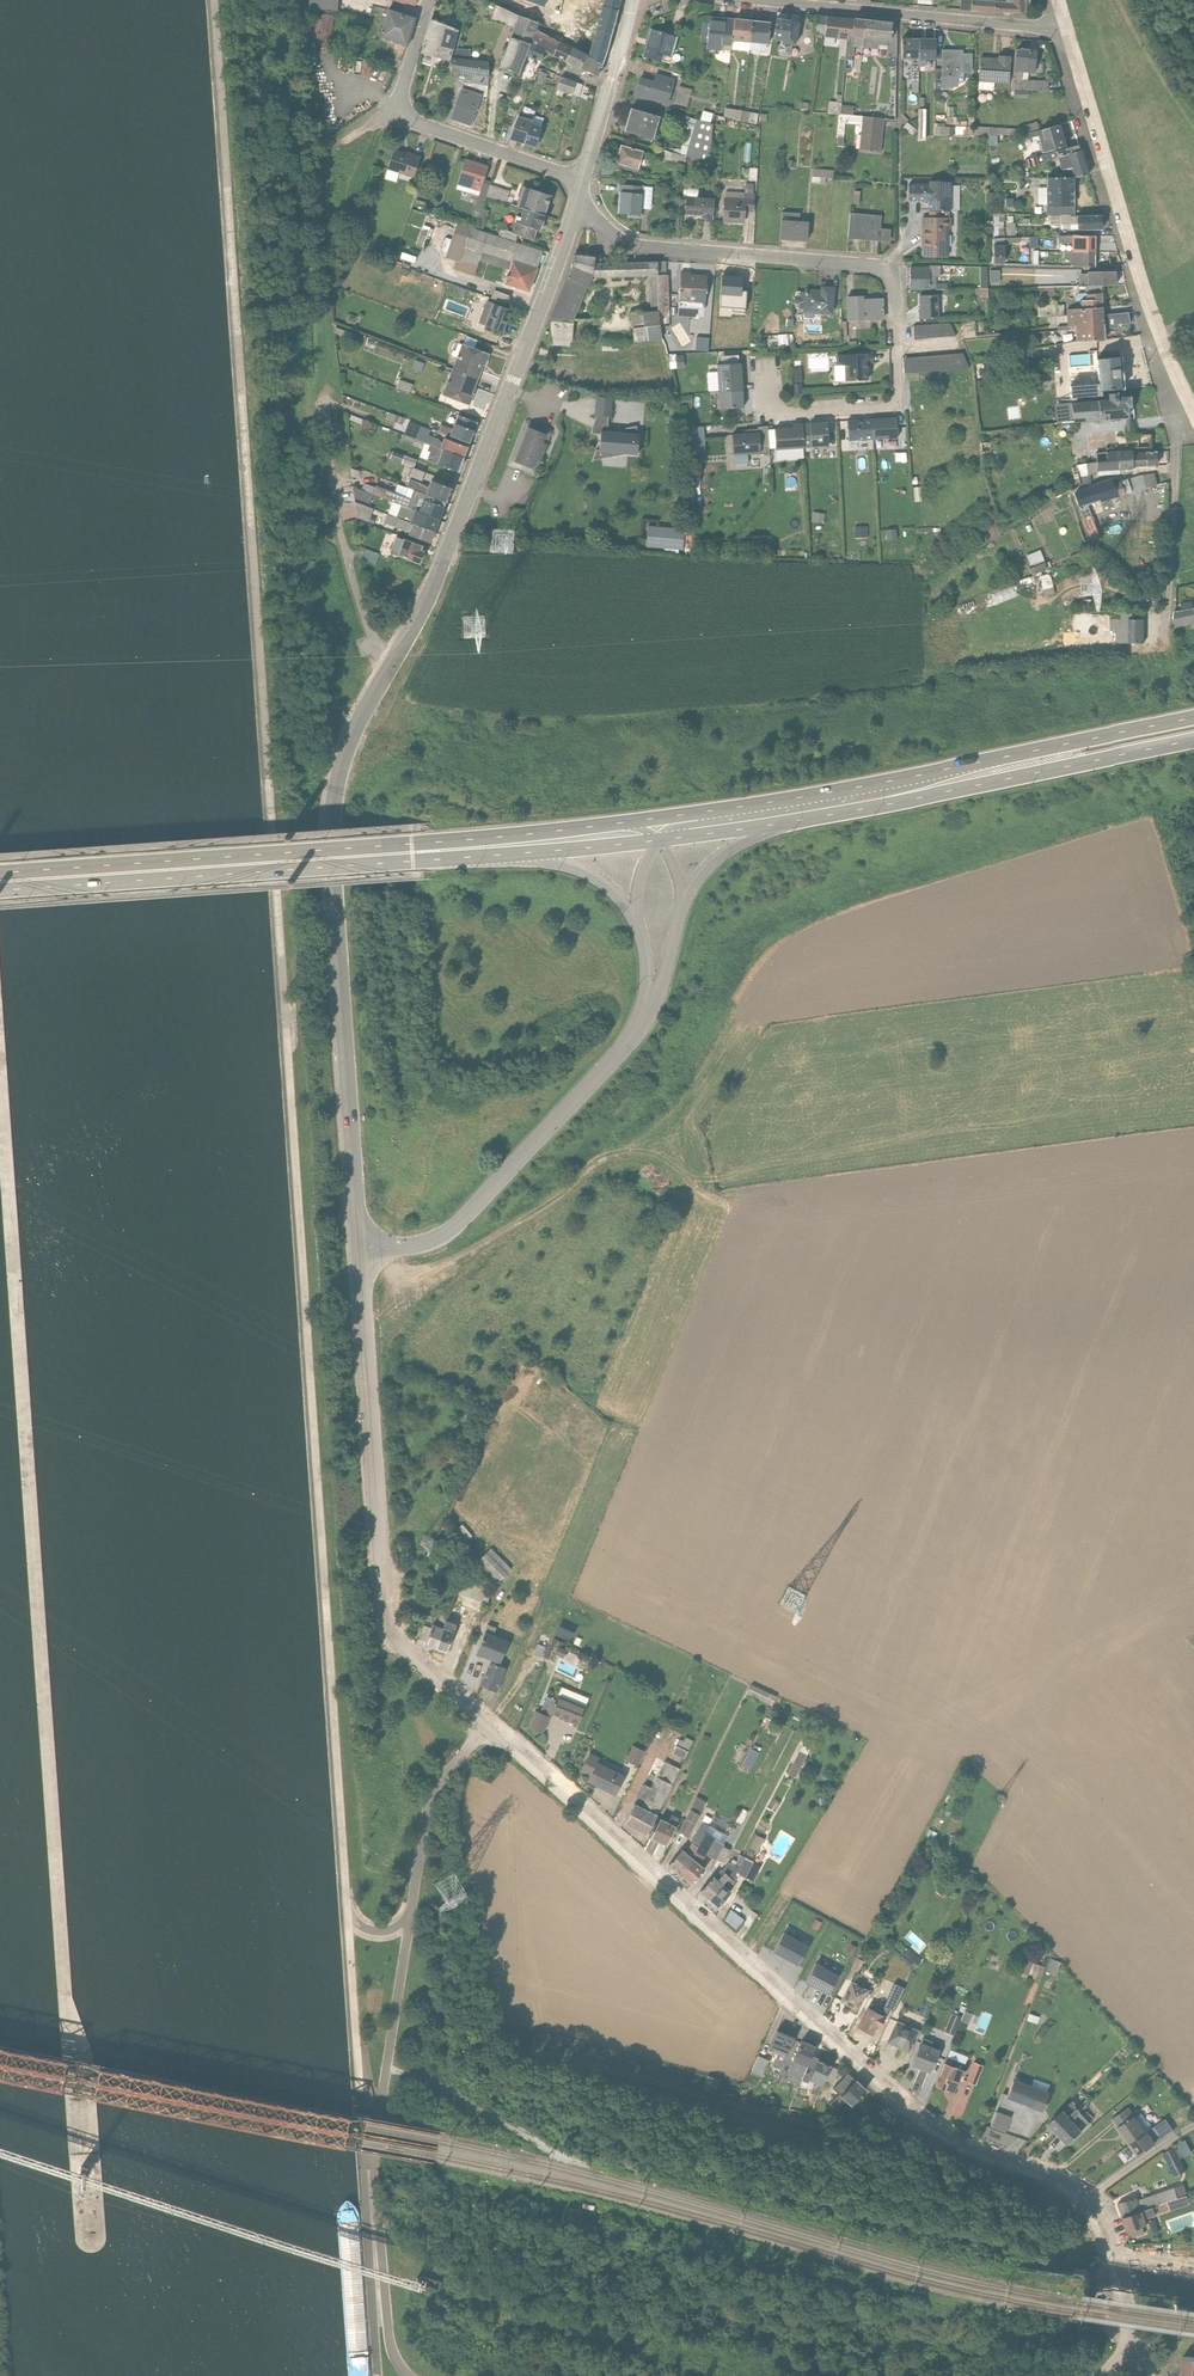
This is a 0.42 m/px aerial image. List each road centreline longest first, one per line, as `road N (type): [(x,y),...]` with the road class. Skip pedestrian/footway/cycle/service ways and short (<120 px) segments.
road 1 (tertiary): [(573,205),(438,571),(353,725),(336,775),(329,821),(358,1249)]
road 2 (residential): [(486,1723),(924,2123),(1084,2204)]
road 3 (unclassified): [(573,205),(614,241),(637,248),(891,268),(894,401),(776,413),(767,363)]
road 4 (secondary): [(618,821),(0,869)]
road 5 (secondary): [(0,887),(533,850)]
road 6 (residential): [(358,1249),(385,1612),(405,1646),(486,1723)]
road 7 (secondary): [(1193,717),(712,808)]
road 8 (unclassified): [(410,1918),(374,2173),(392,2350),(408,2375)]
road 9 (secondary): [(761,824),(1193,738)]
road 10 (unclassified): [(1065,31),(1134,266),(1193,415)]
road 11 (tertiary): [(358,1249),(416,1245),(453,1227),(603,1068),(649,996)]
road 12 (unclassified): [(581,179),(393,114),(428,0)]
road 13 (unclassified): [(767,0),(1065,31)]
road 14 (unclassified): [(486,1723),(431,1805),(410,1918)]
road 15 (tertiary): [(630,0),(581,179)]
road 16 (unclassified): [(1084,2204),(1104,2237),(1140,2357)]
road 17 (track): [(393,114),(367,128),(324,251)]
road 18 (unclassified): [(1193,2127),(1084,2204)]
road 19 (secondary): [(533,850),(660,837)]
road 20 (tertiary): [(533,850),(602,881),(635,918)]

